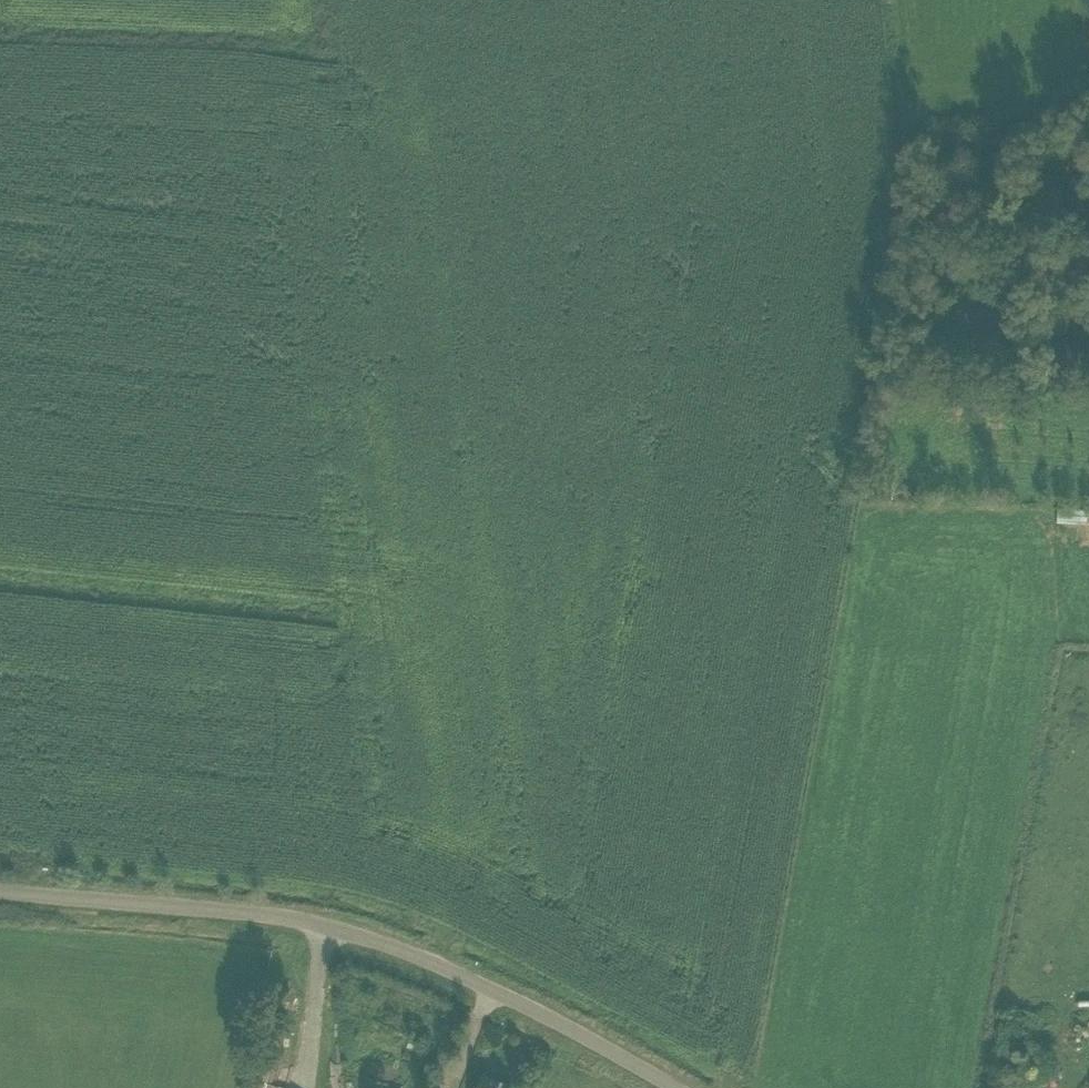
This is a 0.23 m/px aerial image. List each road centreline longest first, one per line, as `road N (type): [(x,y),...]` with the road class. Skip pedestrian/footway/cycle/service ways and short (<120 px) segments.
road 1 (unclassified): [(665,1087),(486,990),(372,942),(267,919),(0,893)]

